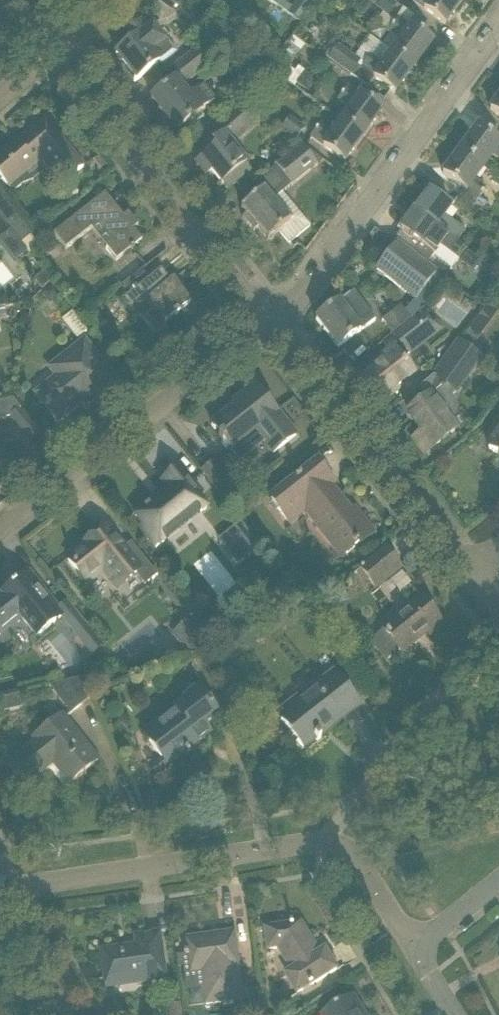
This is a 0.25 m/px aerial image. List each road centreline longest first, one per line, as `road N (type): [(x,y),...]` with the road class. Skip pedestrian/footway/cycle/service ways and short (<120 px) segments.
road 1 (residential): [(264,317),(301,282),(498,20)]
road 2 (residential): [(264,317),(57,44)]
road 3 (residential): [(0,533),(264,317)]
road 4 (residential): [(474,581),(264,317)]
road 5 (residential): [(6,887),(326,840)]
road 6 (residential): [(326,840),(498,616)]
road 7 (residential): [(69,1014),(6,887)]
road 8 (residential): [(412,945),(354,854),(326,840)]

